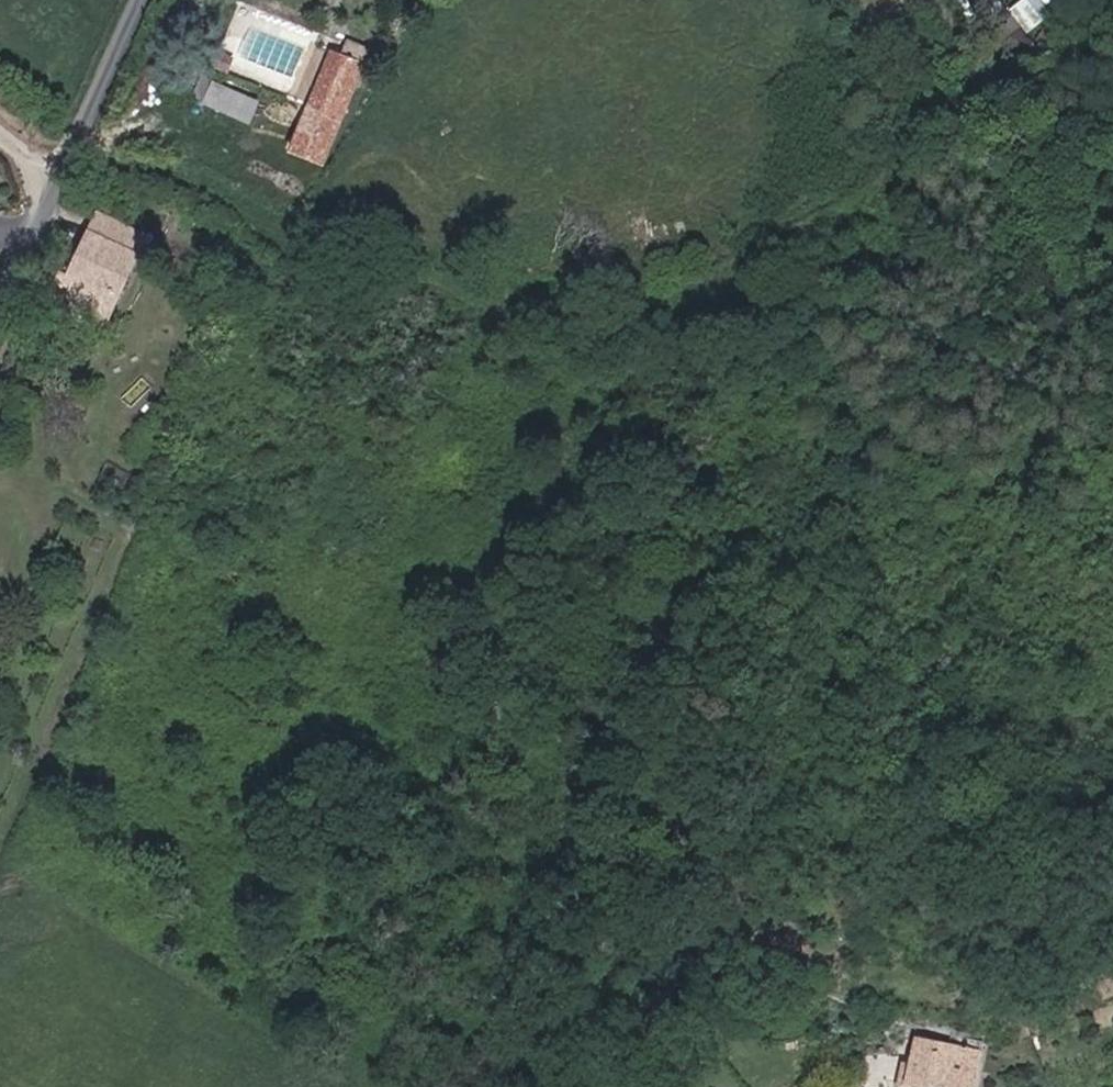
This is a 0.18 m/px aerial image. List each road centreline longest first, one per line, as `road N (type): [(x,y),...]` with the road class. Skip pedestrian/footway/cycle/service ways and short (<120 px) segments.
road 1 (unclassified): [(0,298),(136,0)]

